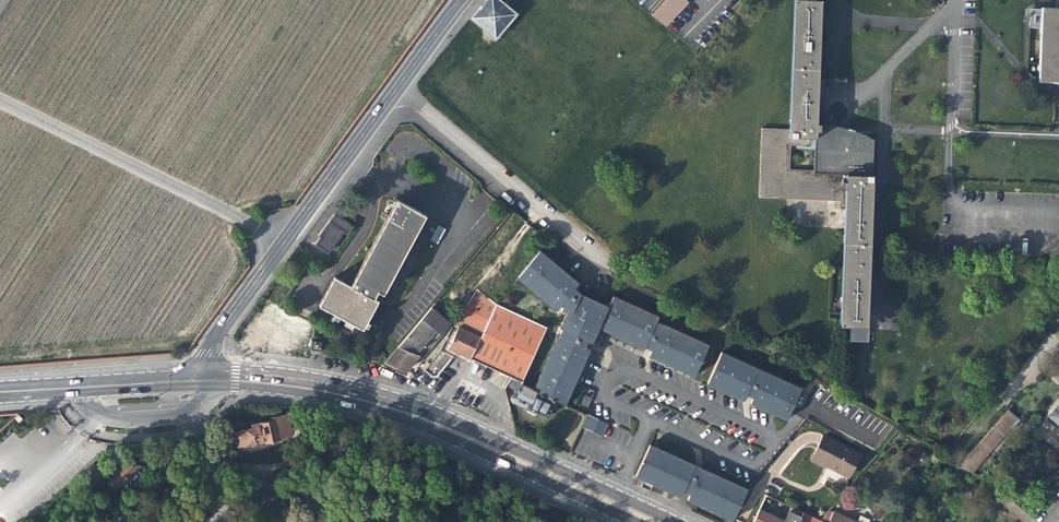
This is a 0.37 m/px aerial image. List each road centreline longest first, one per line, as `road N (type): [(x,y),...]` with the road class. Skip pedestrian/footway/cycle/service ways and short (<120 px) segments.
road 1 (primary): [(0,398),(236,385),(293,390),(407,421),(632,521)]
road 2 (primary): [(673,521),(402,401),(294,376),(204,370)]
road 3 (residential): [(394,88),(214,338),(204,370)]
road 4 (primary): [(204,370),(0,385)]
road 5 (residential): [(394,88),(541,210)]

